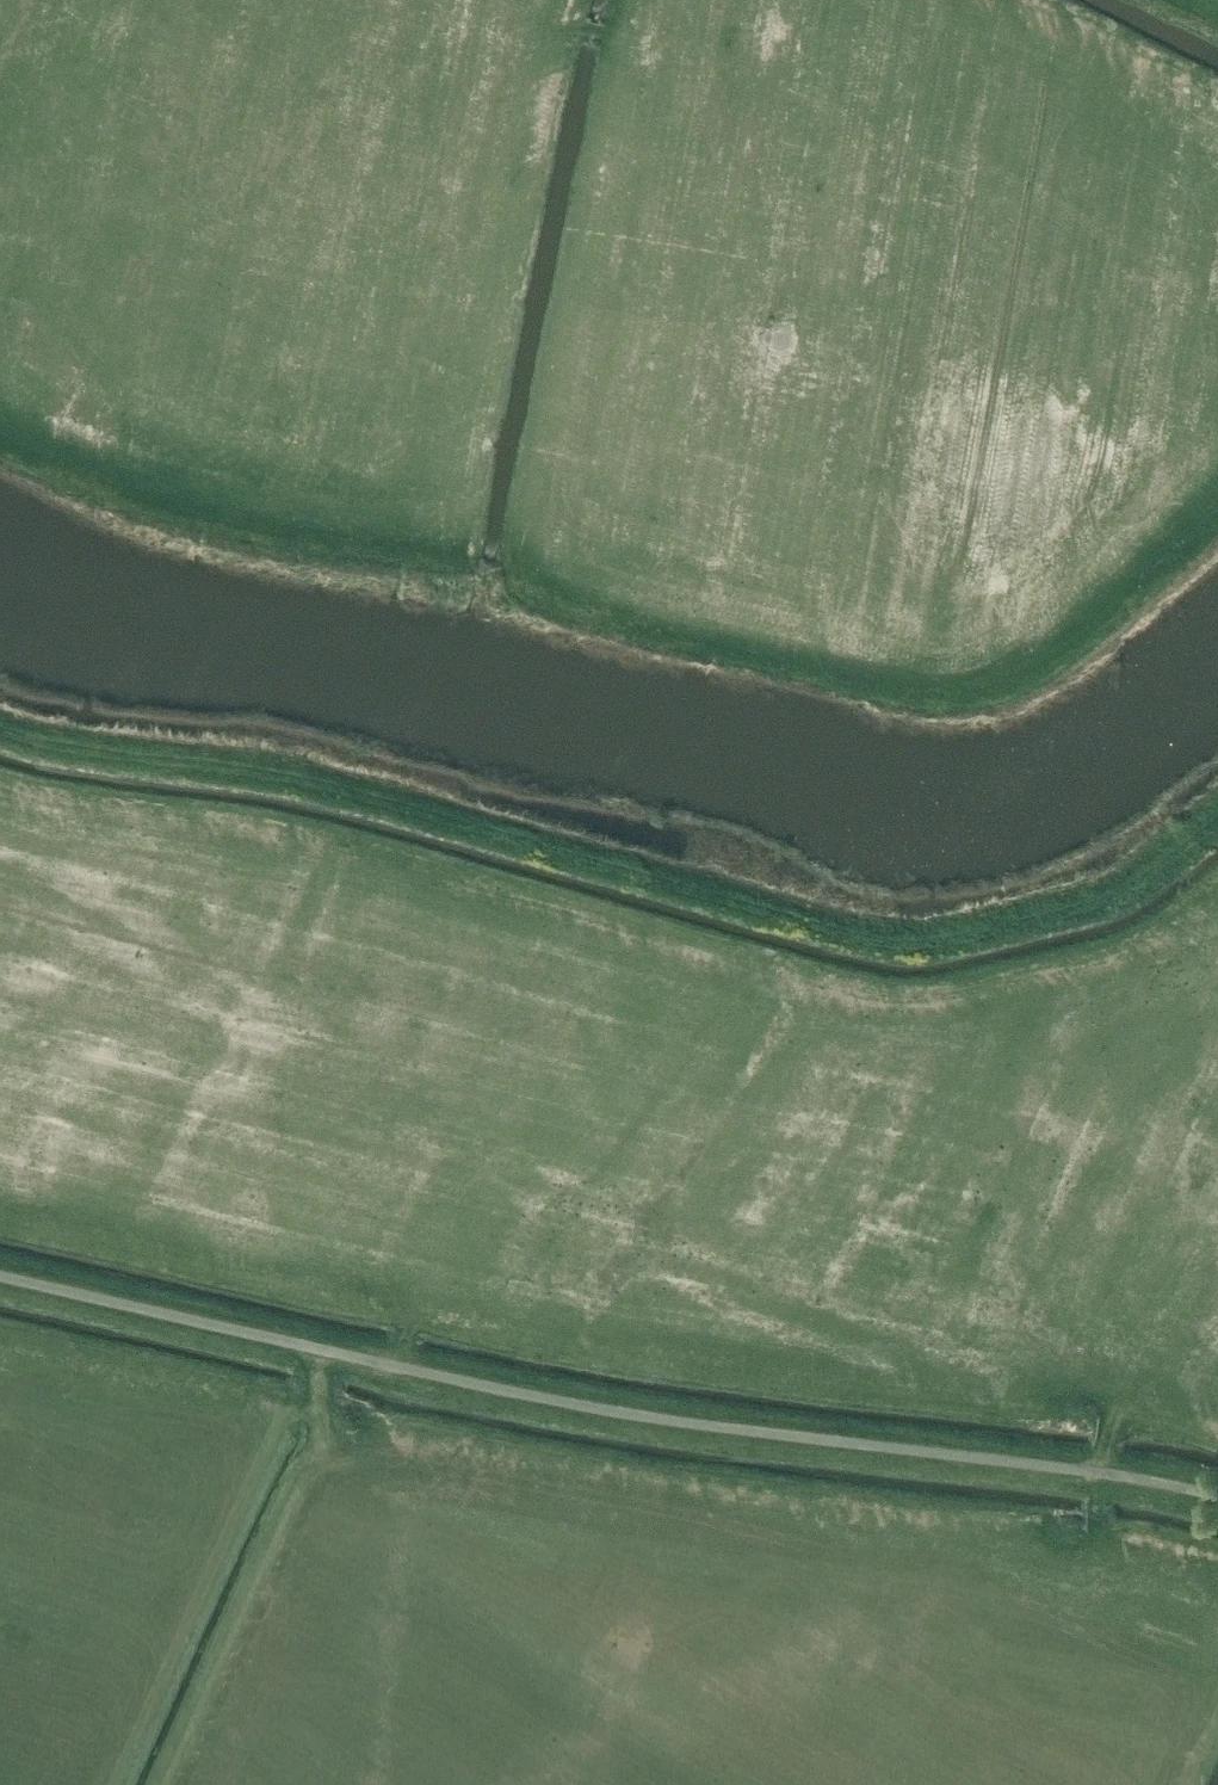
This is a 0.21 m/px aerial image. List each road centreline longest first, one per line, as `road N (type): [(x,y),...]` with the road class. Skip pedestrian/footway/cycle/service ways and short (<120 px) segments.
road 1 (track): [(1217,816),(1151,871),(1106,895),(954,938),(904,941),(834,931),(335,789),(0,726)]
road 2 (unclassified): [(1217,1496),(1128,1476),(575,1403),(0,1275)]

